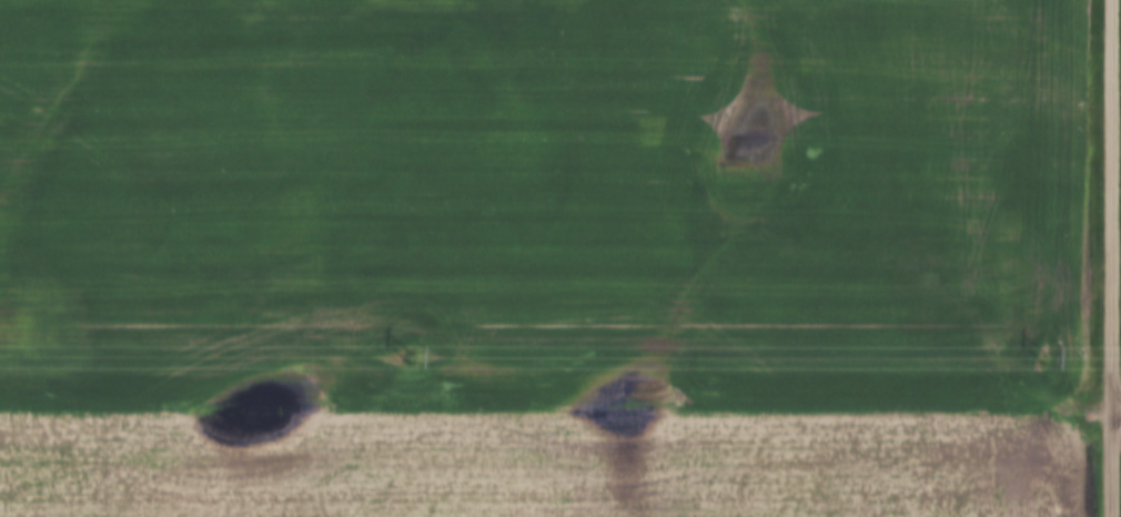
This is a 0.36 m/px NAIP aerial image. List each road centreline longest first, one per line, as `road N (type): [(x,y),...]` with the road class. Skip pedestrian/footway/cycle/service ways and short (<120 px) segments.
road 1 (residential): [(1115,516),(1116,0)]

